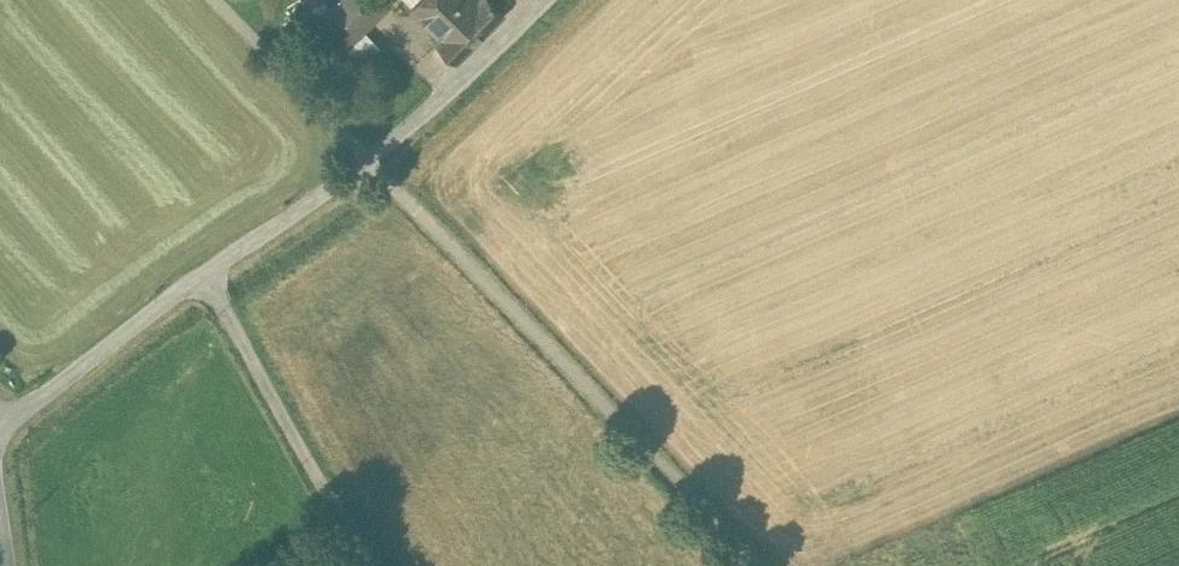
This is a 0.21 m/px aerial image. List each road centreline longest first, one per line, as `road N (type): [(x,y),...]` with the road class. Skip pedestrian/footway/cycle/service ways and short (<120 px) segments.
road 1 (unclassified): [(204,273),(367,160),(546,0)]
road 2 (unclassified): [(204,273),(373,565)]
road 3 (unclassified): [(0,419),(49,395),(204,273)]

